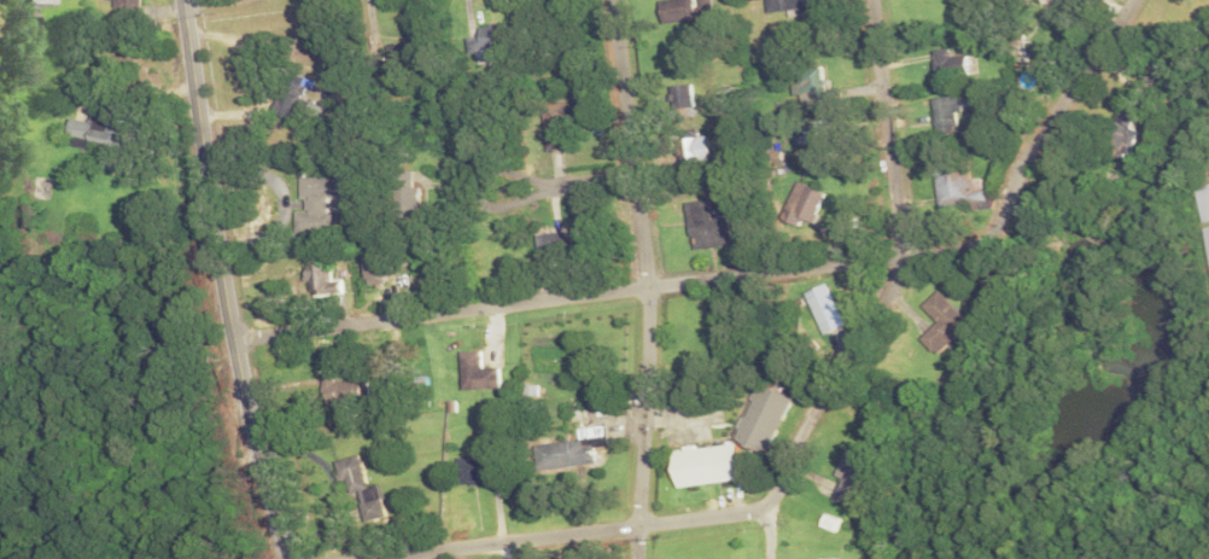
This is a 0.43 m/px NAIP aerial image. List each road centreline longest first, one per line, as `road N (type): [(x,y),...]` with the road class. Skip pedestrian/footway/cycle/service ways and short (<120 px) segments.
road 1 (residential): [(234,331),(906,250)]
road 2 (residential): [(771,558),(769,505),(906,250),(870,0)]
road 3 (secondary): [(292,558),(234,331),(186,0)]
road 4 (residential): [(642,520),(650,279),(613,0)]
road 5 (residential): [(349,558),(769,505)]
road 6 (residential): [(906,250),(959,245),(995,231),(1036,142),(1135,0)]
road 7 (residential): [(635,169),(565,181),(489,168),(474,182)]

